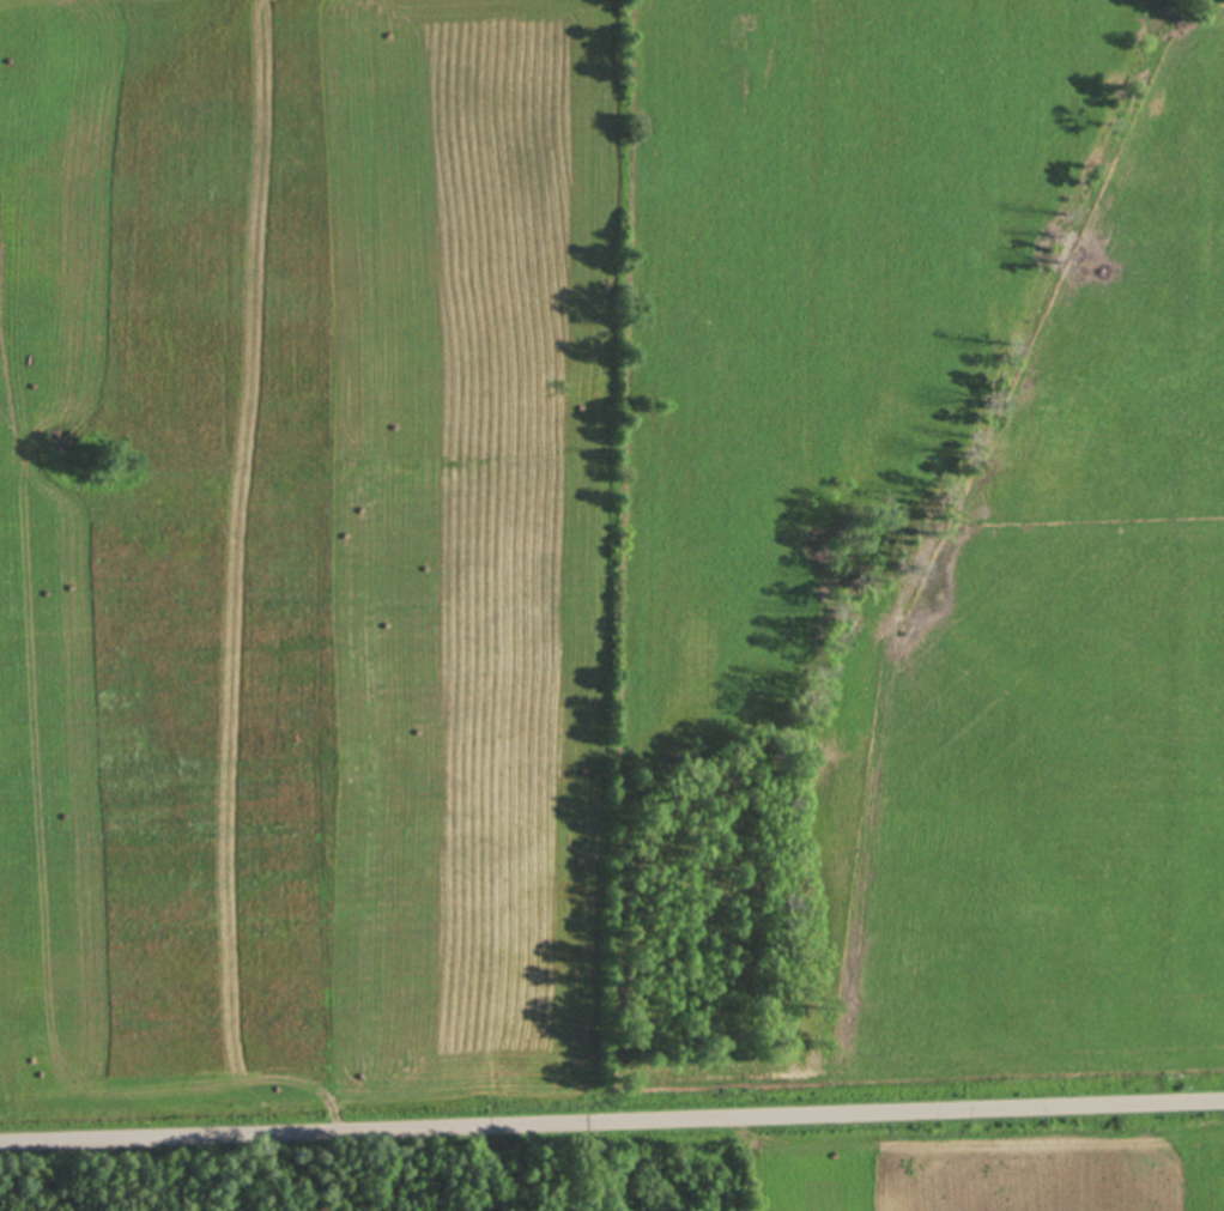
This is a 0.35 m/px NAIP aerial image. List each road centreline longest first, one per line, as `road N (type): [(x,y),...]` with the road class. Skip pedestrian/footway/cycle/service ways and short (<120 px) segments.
road 1 (residential): [(1223,1105),(0,1146)]

